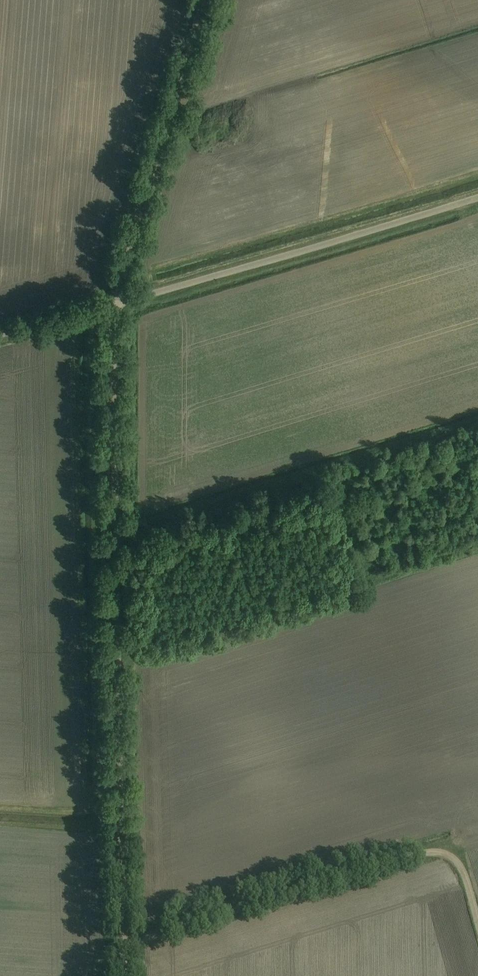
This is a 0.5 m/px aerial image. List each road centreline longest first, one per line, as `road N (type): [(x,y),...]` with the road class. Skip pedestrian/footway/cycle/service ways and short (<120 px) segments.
road 1 (unclassified): [(126,975),(116,304),(477,197)]
road 2 (track): [(0,335),(116,304),(203,0)]
road 3 (track): [(477,921),(458,863),(435,853),(125,943)]

